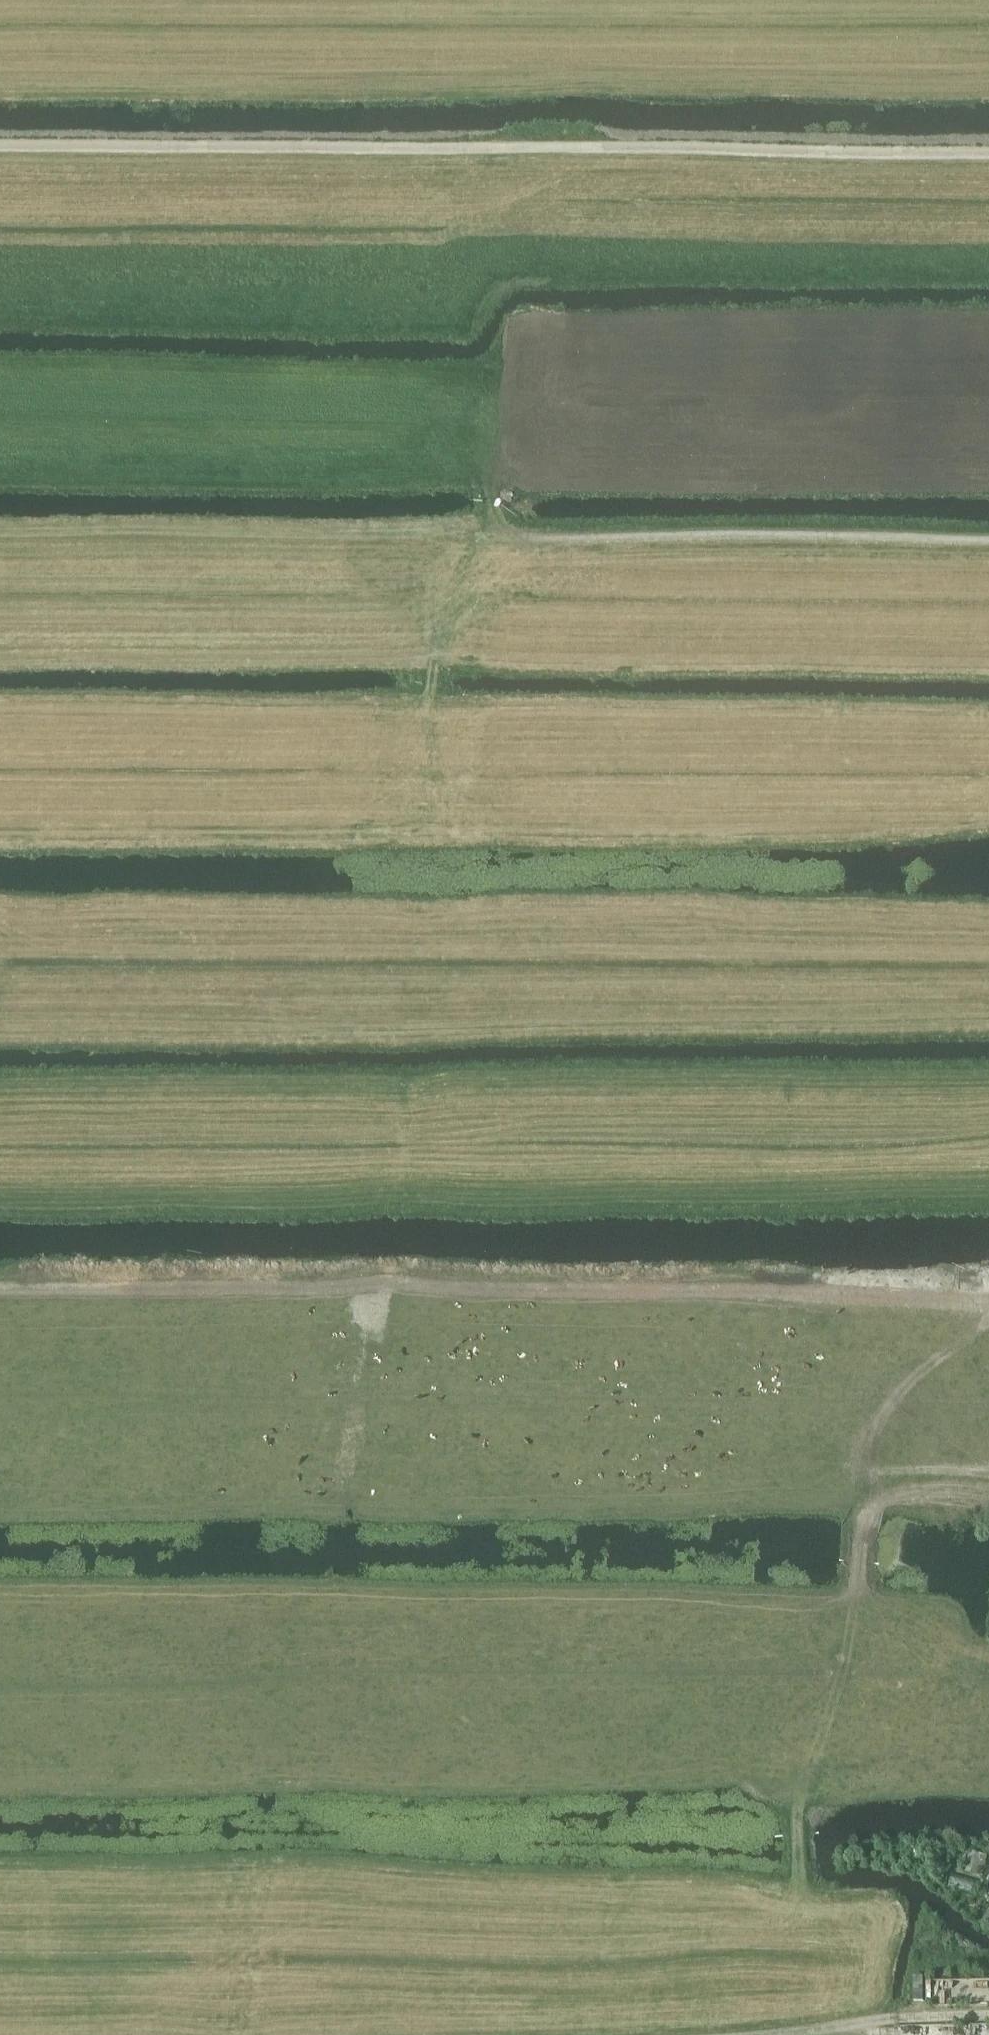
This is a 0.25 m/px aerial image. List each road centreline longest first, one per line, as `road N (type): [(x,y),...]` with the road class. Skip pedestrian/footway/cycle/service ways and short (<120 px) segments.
road 1 (track): [(988,1297),(397,1282),(0,1287)]
road 2 (track): [(988,151),(0,147)]
road 3 (track): [(988,538),(567,540)]
road 4 (track): [(988,2017),(791,2034)]

